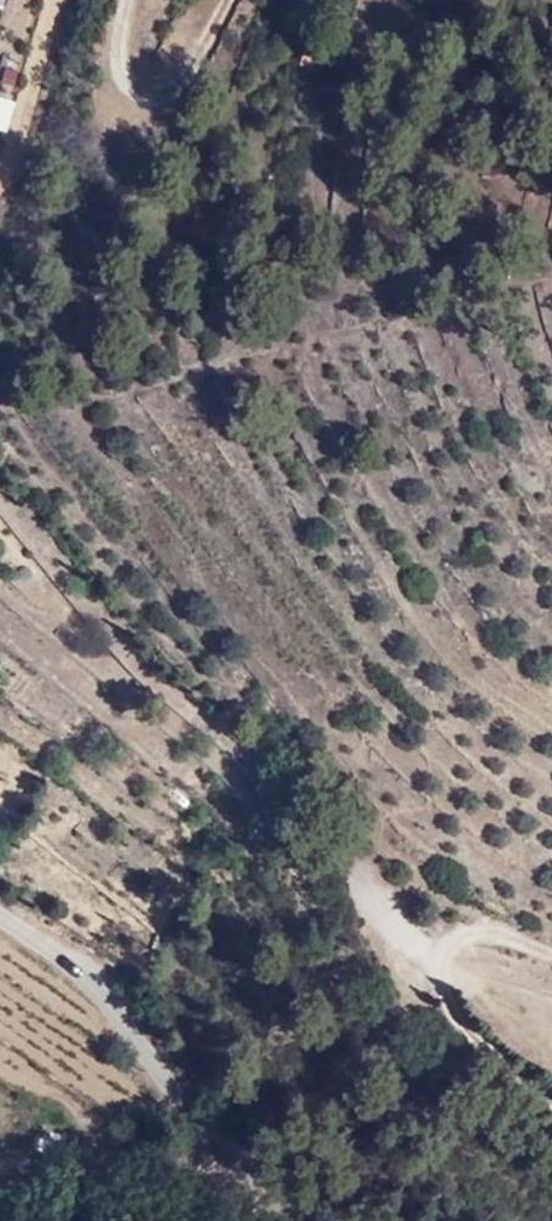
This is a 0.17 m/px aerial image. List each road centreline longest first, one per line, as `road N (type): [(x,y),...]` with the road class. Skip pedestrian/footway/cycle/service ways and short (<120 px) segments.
road 1 (tertiary): [(0,912),(91,975),(191,1112),(272,1200),(311,1220)]

